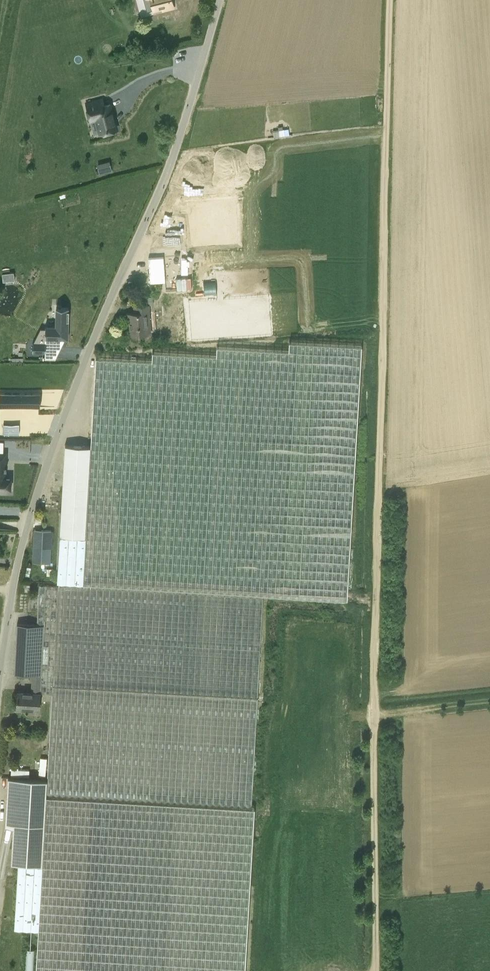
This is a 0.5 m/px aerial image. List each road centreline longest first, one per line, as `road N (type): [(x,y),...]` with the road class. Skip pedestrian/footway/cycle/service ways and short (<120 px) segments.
road 1 (track): [(376,970),(373,716),(390,0)]
road 2 (unclassified): [(0,667),(25,522),(172,163),(219,0)]

